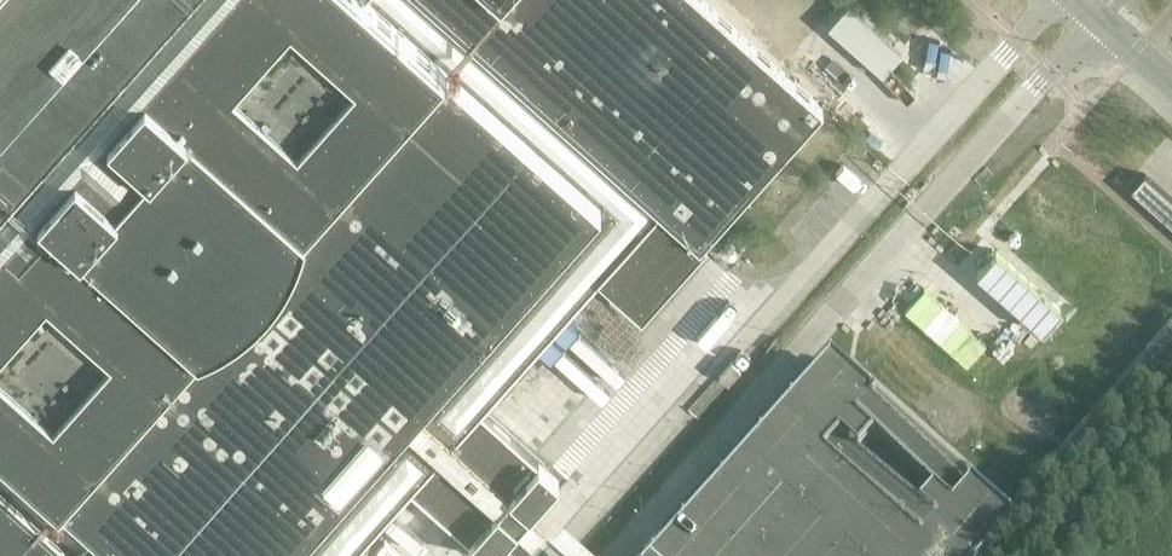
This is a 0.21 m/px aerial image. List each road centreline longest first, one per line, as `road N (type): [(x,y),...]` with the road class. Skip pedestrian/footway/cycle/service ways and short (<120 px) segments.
road 1 (residential): [(588,555),(1082,3)]

